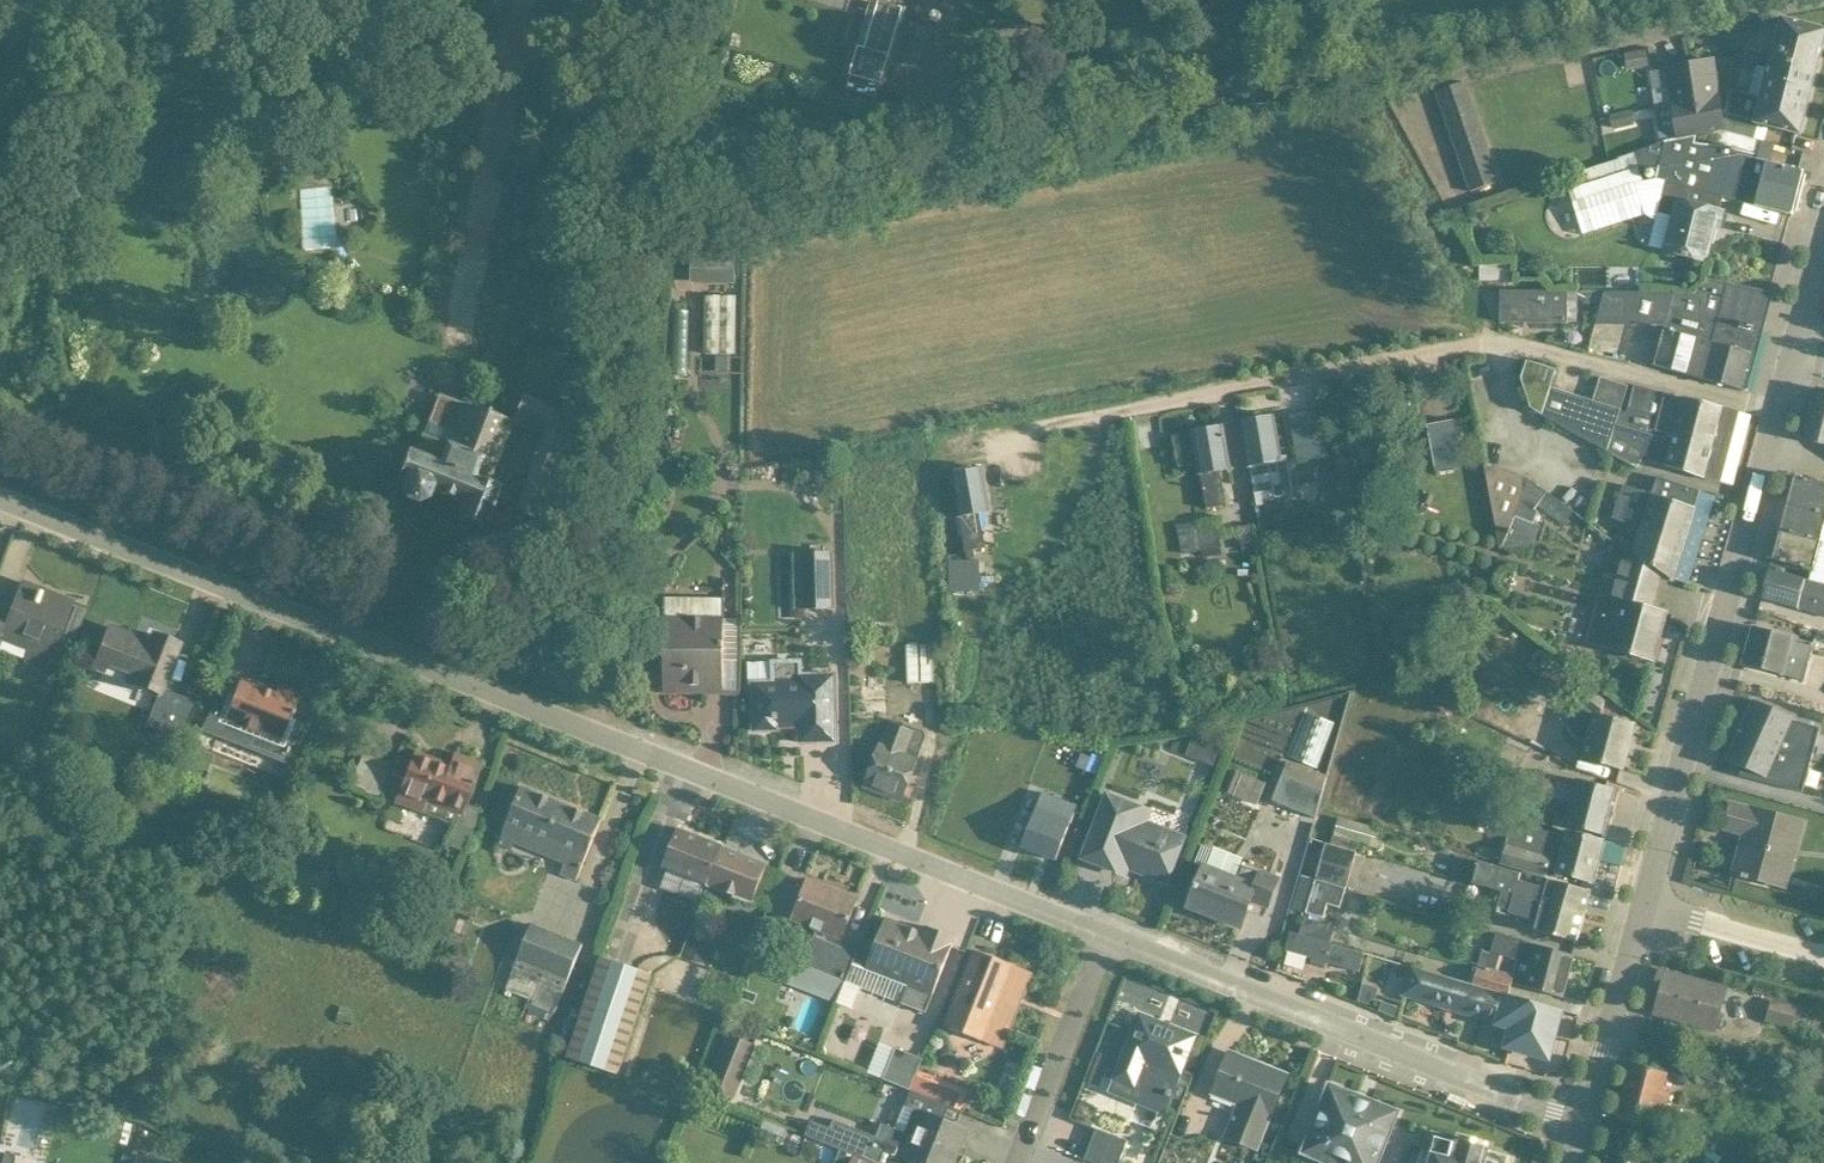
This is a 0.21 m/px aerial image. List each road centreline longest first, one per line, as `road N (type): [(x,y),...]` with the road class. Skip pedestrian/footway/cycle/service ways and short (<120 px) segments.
road 1 (unclassified): [(1114,938),(0,498)]
road 2 (unclassified): [(1581,1127),(1114,938)]
road 3 (tertiary): [(1759,448),(1637,890)]
road 4 (tertiary): [(1823,208),(1759,448)]
road 5 (tertiary): [(1637,890),(1581,1127)]
road 6 (residential): [(1114,938),(1021,1162)]
road 7 (unclassified): [(1823,954),(1637,890)]

